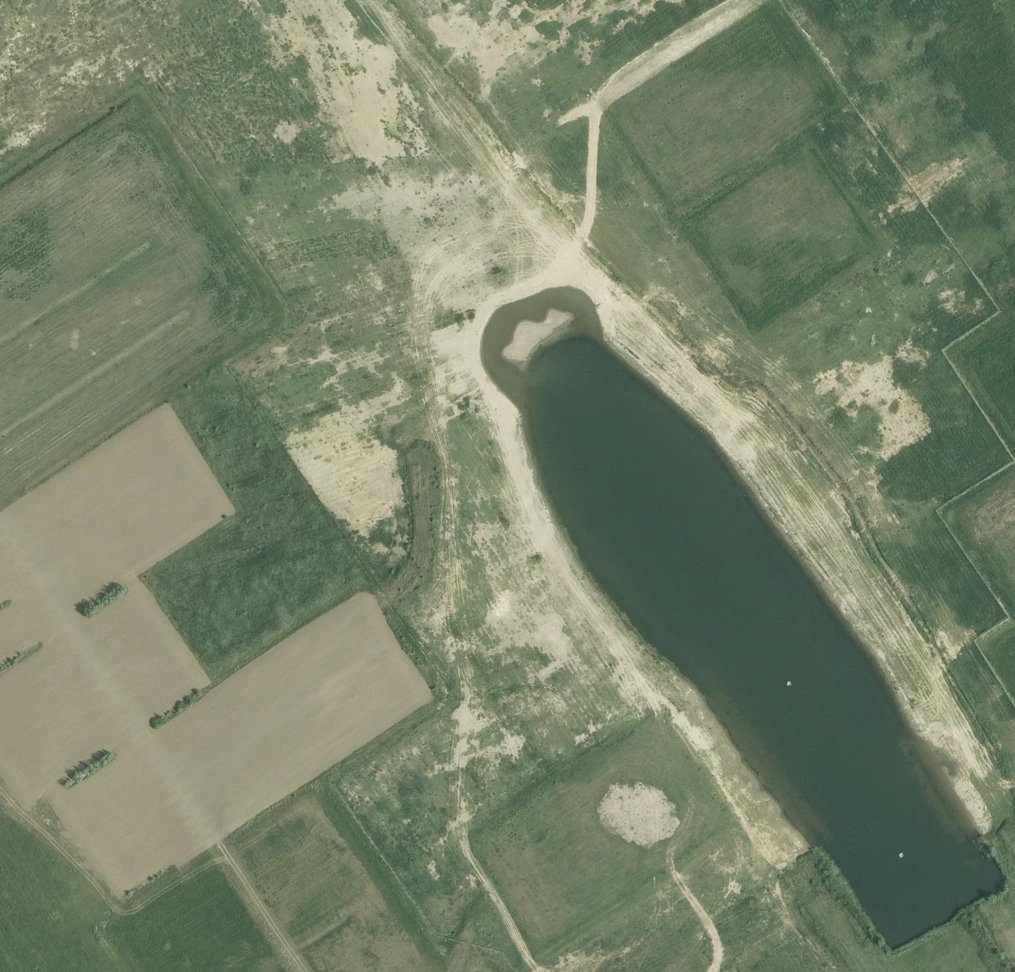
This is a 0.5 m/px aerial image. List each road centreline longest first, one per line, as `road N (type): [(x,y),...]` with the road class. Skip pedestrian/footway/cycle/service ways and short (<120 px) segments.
road 1 (track): [(0,536),(292,971)]

